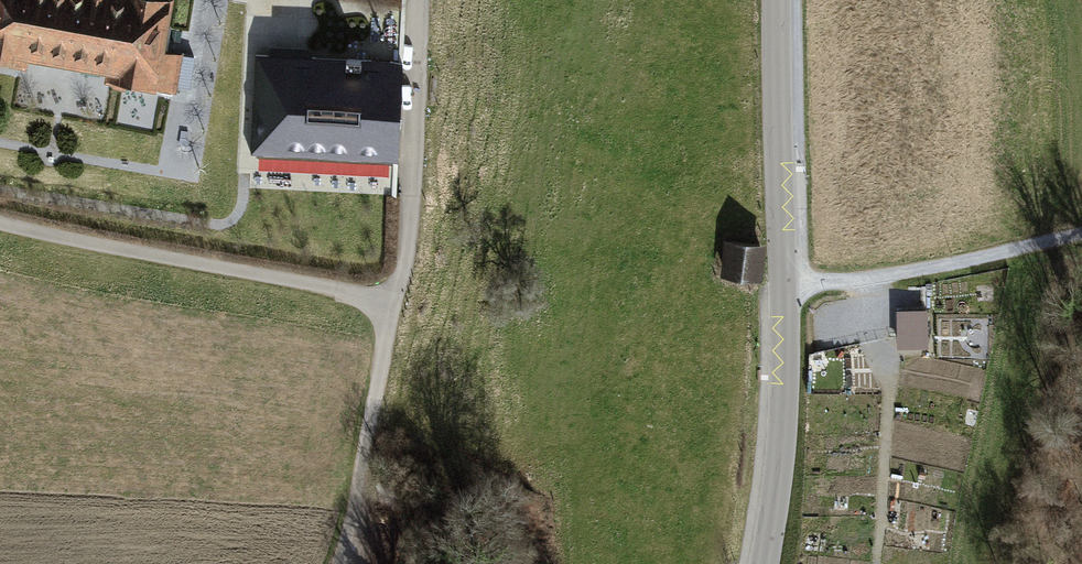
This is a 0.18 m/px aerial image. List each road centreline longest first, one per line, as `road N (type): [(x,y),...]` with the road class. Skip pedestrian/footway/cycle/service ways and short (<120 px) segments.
road 1 (track): [(0,224),(387,302),(407,265),(416,0)]
road 2 (unclassified): [(765,563),(785,375),(780,0)]
road 3 (track): [(1081,234),(785,291)]
road 4 (track): [(340,563),(357,512),(387,302)]

